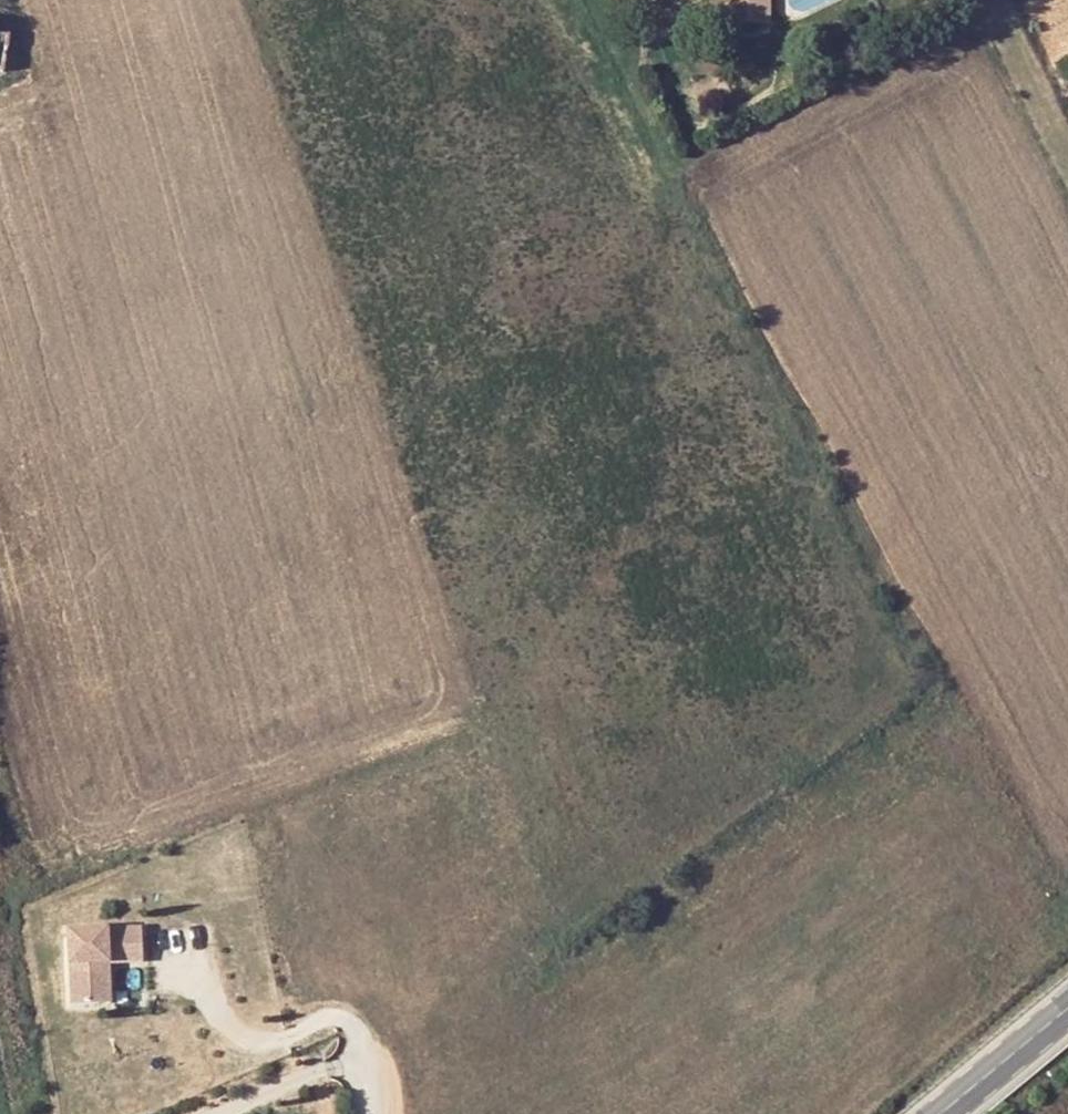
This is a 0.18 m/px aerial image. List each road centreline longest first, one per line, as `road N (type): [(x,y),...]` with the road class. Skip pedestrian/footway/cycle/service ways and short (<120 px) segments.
road 1 (tertiary): [(1067,1010),(942,1113)]

